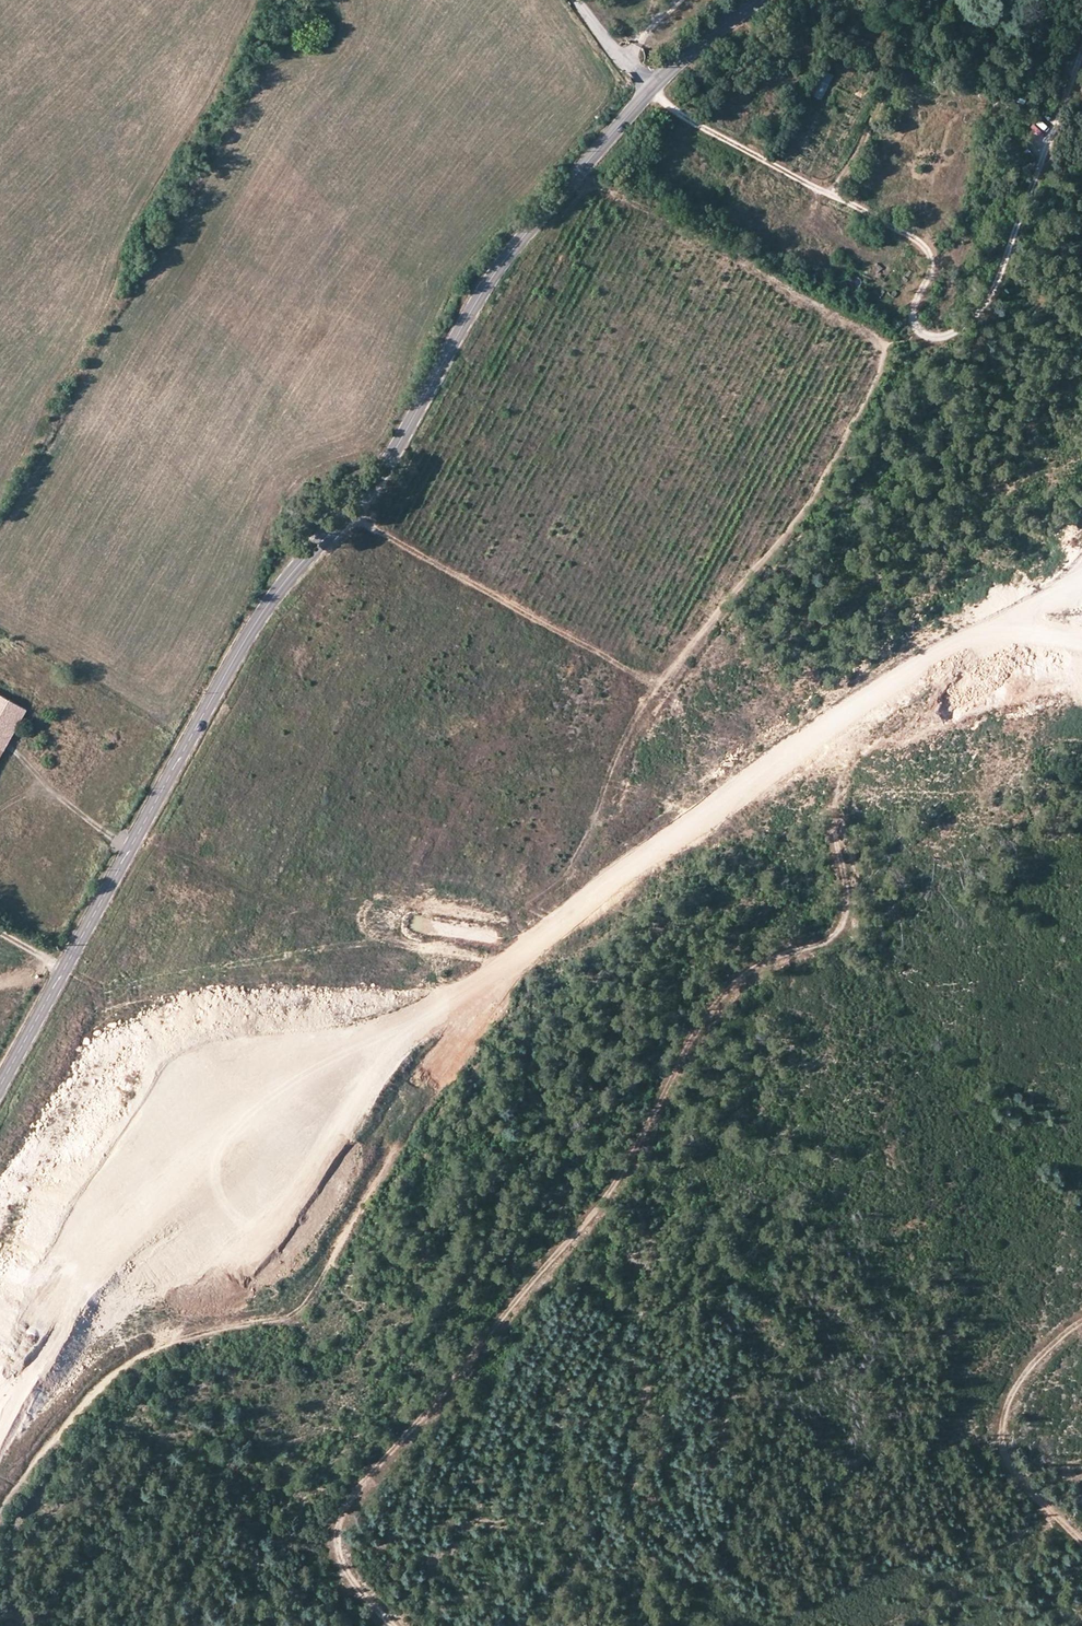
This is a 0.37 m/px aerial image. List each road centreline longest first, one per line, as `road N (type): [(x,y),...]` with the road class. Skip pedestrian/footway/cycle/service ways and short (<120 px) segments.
road 1 (tertiary): [(758,0),(649,88),(489,282),(379,475),(258,619),(0,1082)]
road 2 (primary): [(0,939),(673,794),(818,747),(1081,584)]
road 3 (track): [(1081,1328),(1032,1367),(1000,1427),(1016,1473),(1081,1547)]

